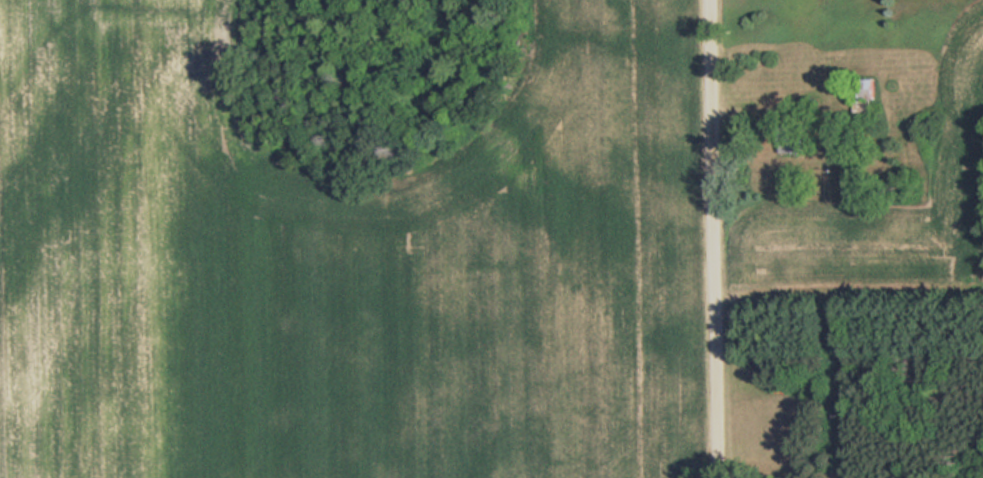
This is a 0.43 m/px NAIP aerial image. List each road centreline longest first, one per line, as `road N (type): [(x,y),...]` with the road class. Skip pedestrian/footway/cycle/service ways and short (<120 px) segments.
road 1 (residential): [(721,477),(715,0)]

